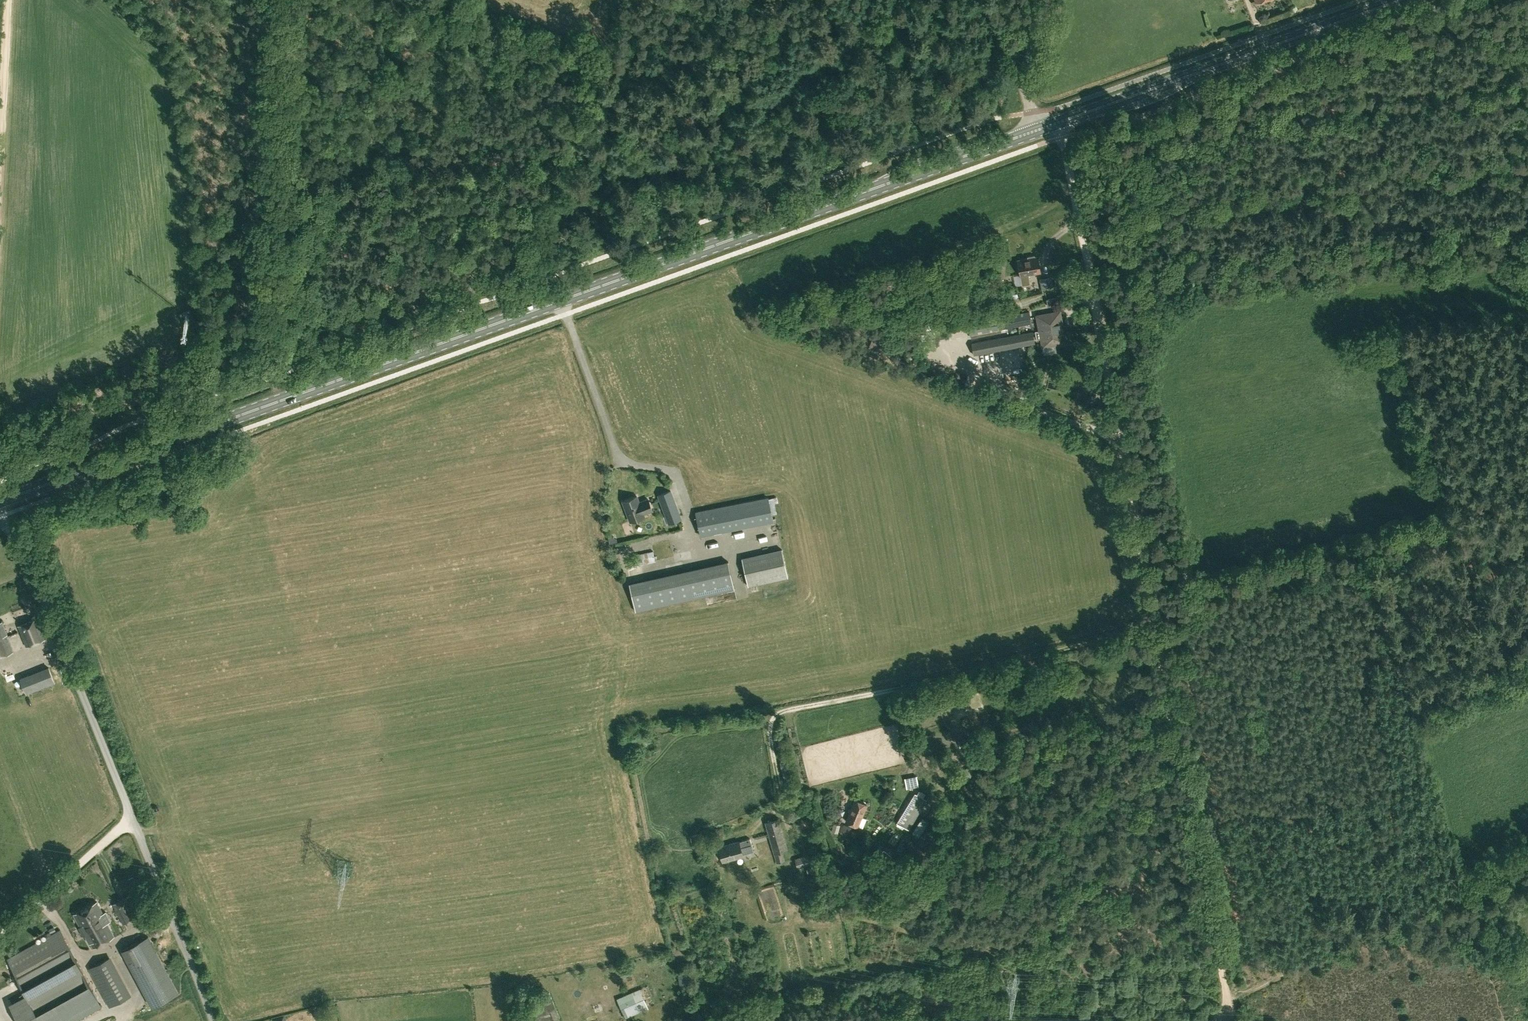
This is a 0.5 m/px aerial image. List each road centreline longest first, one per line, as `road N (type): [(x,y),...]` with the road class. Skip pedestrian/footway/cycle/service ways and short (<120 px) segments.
road 1 (primary): [(0,509),(1036,130)]
road 2 (track): [(1061,137),(1228,1003)]
road 3 (unclassified): [(214,1020),(87,701),(0,512)]
road 4 (track): [(1156,627),(782,711),(769,733),(782,802)]
road 5 (primary): [(1036,130),(1401,0)]
road 6 (track): [(1168,702),(898,772)]
road 7 (track): [(0,933),(133,819)]
road 8 (track): [(0,141),(7,0)]
road 9 (unclassified): [(1036,130),(1024,81),(1043,0)]

